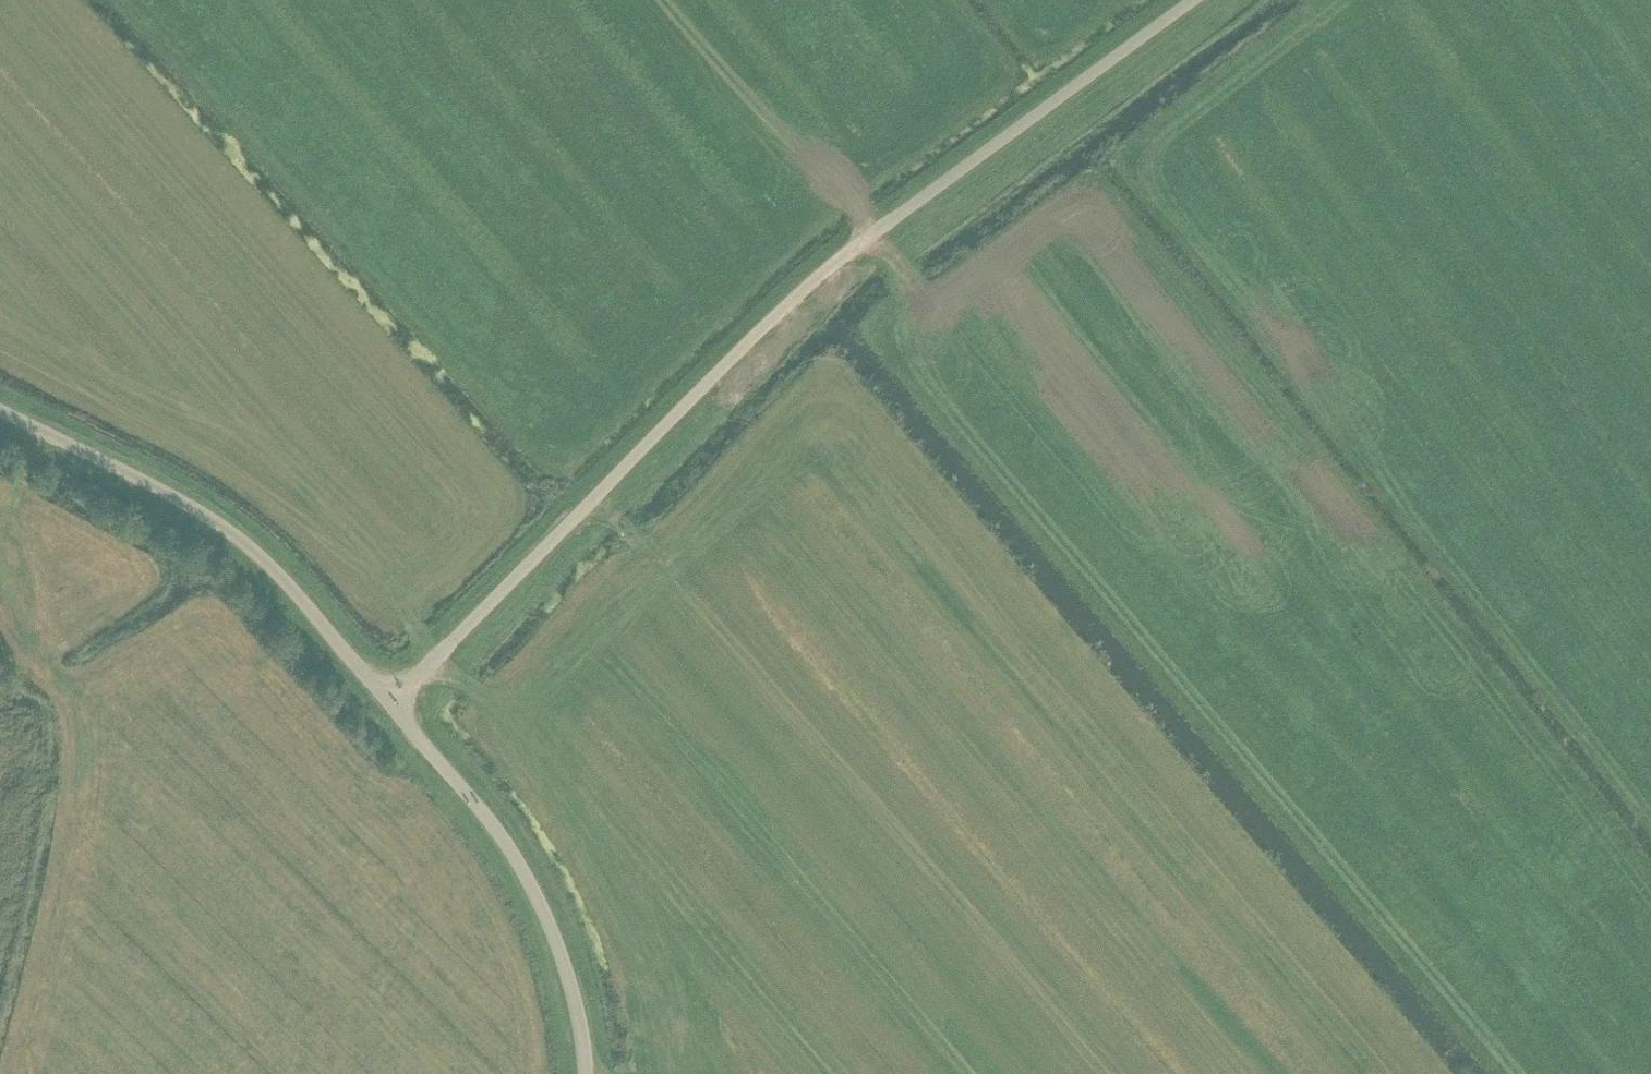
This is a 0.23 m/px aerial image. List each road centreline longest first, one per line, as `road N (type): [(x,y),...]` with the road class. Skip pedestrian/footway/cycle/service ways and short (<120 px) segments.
road 1 (unclassified): [(1194,0),(819,277),(391,704)]
road 2 (unclassified): [(391,704),(288,583),(192,503),(0,409)]
road 3 (unclassified): [(391,704),(498,830),(538,899),(575,998),(587,1073)]

